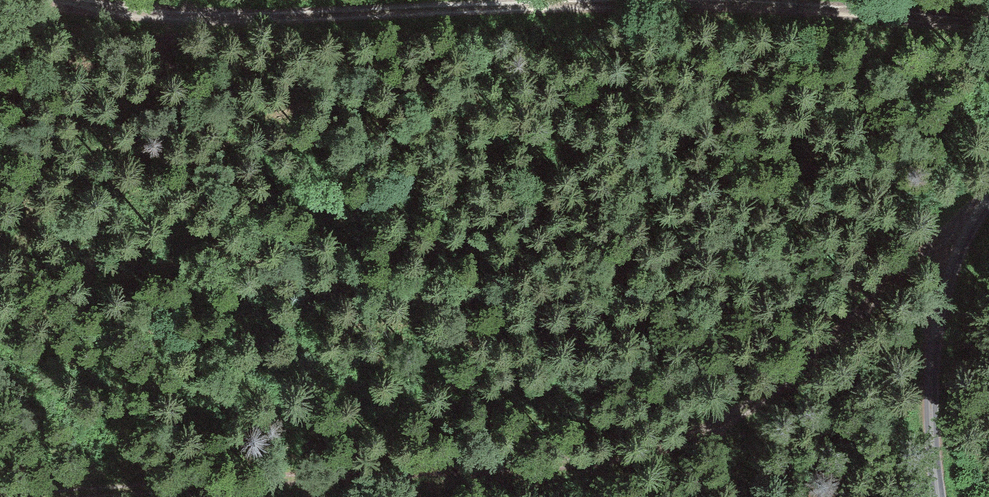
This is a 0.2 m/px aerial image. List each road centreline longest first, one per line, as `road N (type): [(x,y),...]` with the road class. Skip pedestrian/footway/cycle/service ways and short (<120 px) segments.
road 1 (track): [(938,494),(856,459),(730,425),(572,453),(0,490)]
road 2 (track): [(65,0),(148,19),(683,10),(988,25)]
road 3 (unclassified): [(939,496),(931,407),(942,310),(988,195)]
road 4 (track): [(730,425),(792,383),(914,265),(968,231)]

